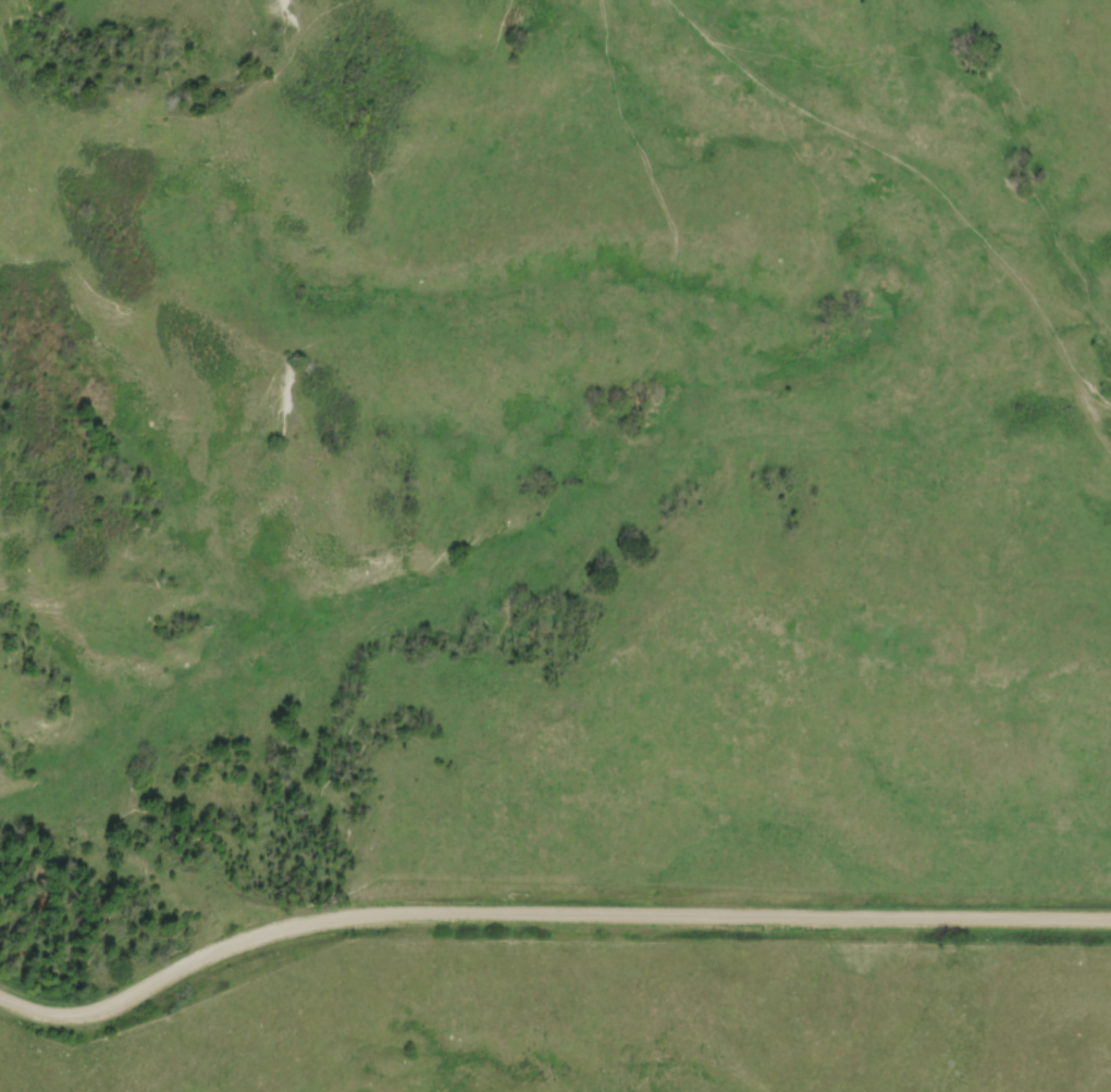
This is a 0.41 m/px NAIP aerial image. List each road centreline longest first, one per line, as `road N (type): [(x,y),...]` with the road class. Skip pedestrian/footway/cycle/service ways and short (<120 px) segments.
road 1 (residential): [(1110,921),(326,917),(202,957),(83,1020),(35,1017),(0,999)]

